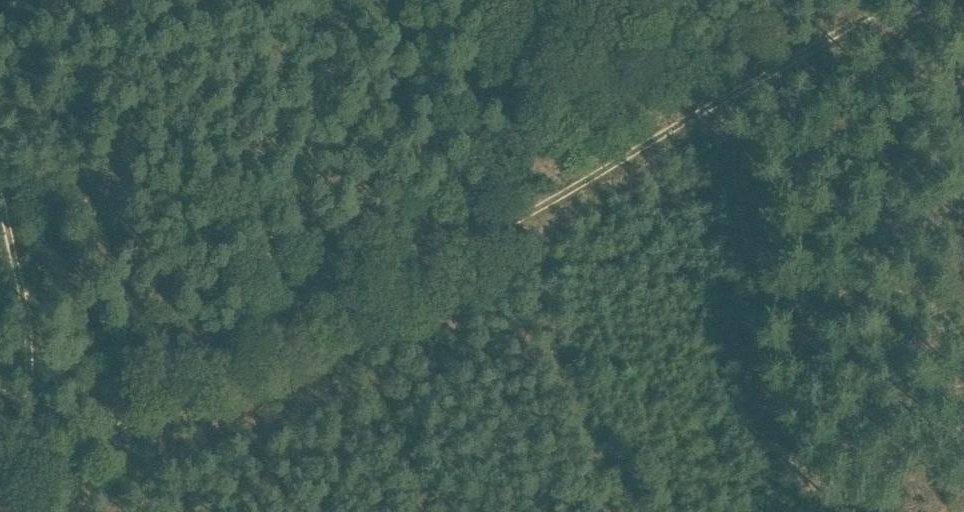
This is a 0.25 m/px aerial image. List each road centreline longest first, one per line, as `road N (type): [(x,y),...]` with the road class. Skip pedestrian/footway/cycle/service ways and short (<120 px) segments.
road 1 (track): [(26,502),(908,0)]
road 2 (track): [(0,214),(12,271),(28,511)]

